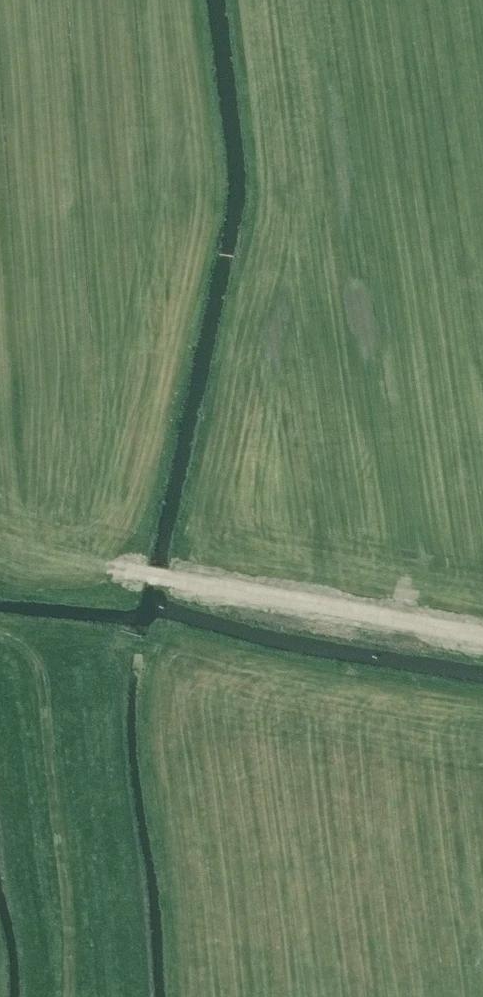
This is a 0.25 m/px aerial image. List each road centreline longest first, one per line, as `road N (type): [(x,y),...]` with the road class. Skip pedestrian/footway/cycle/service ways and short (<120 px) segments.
road 1 (track): [(482,704),(156,649),(0,633)]
road 2 (track): [(482,645),(111,567)]
road 3 (track): [(482,180),(464,0)]

